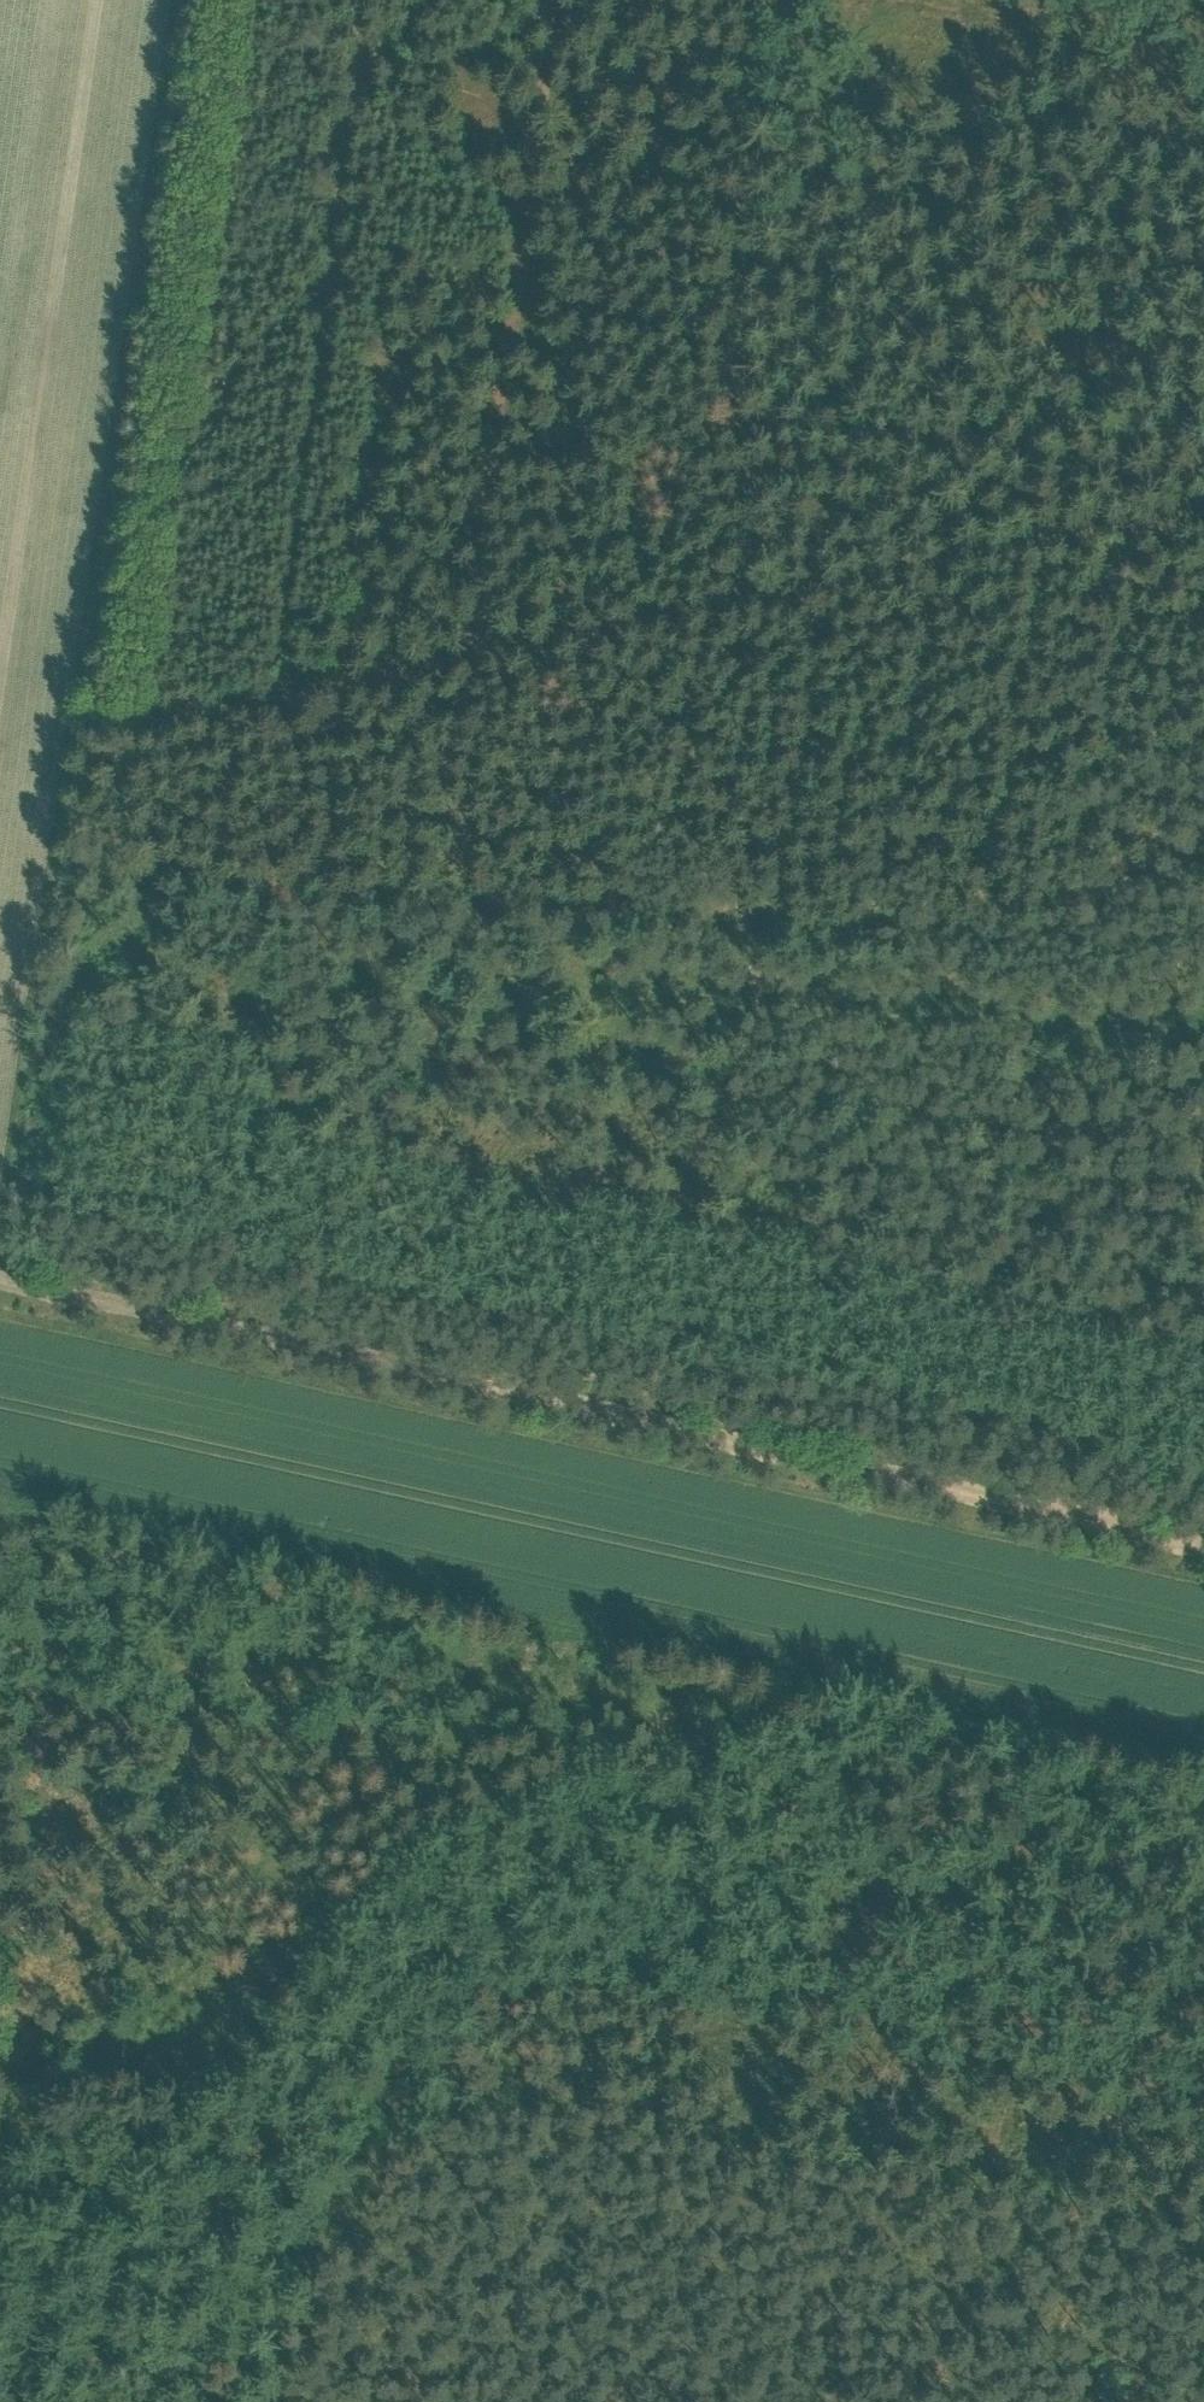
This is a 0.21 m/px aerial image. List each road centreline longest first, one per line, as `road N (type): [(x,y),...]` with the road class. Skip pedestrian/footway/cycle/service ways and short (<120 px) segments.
road 1 (track): [(1203,1393),(1110,1530)]

